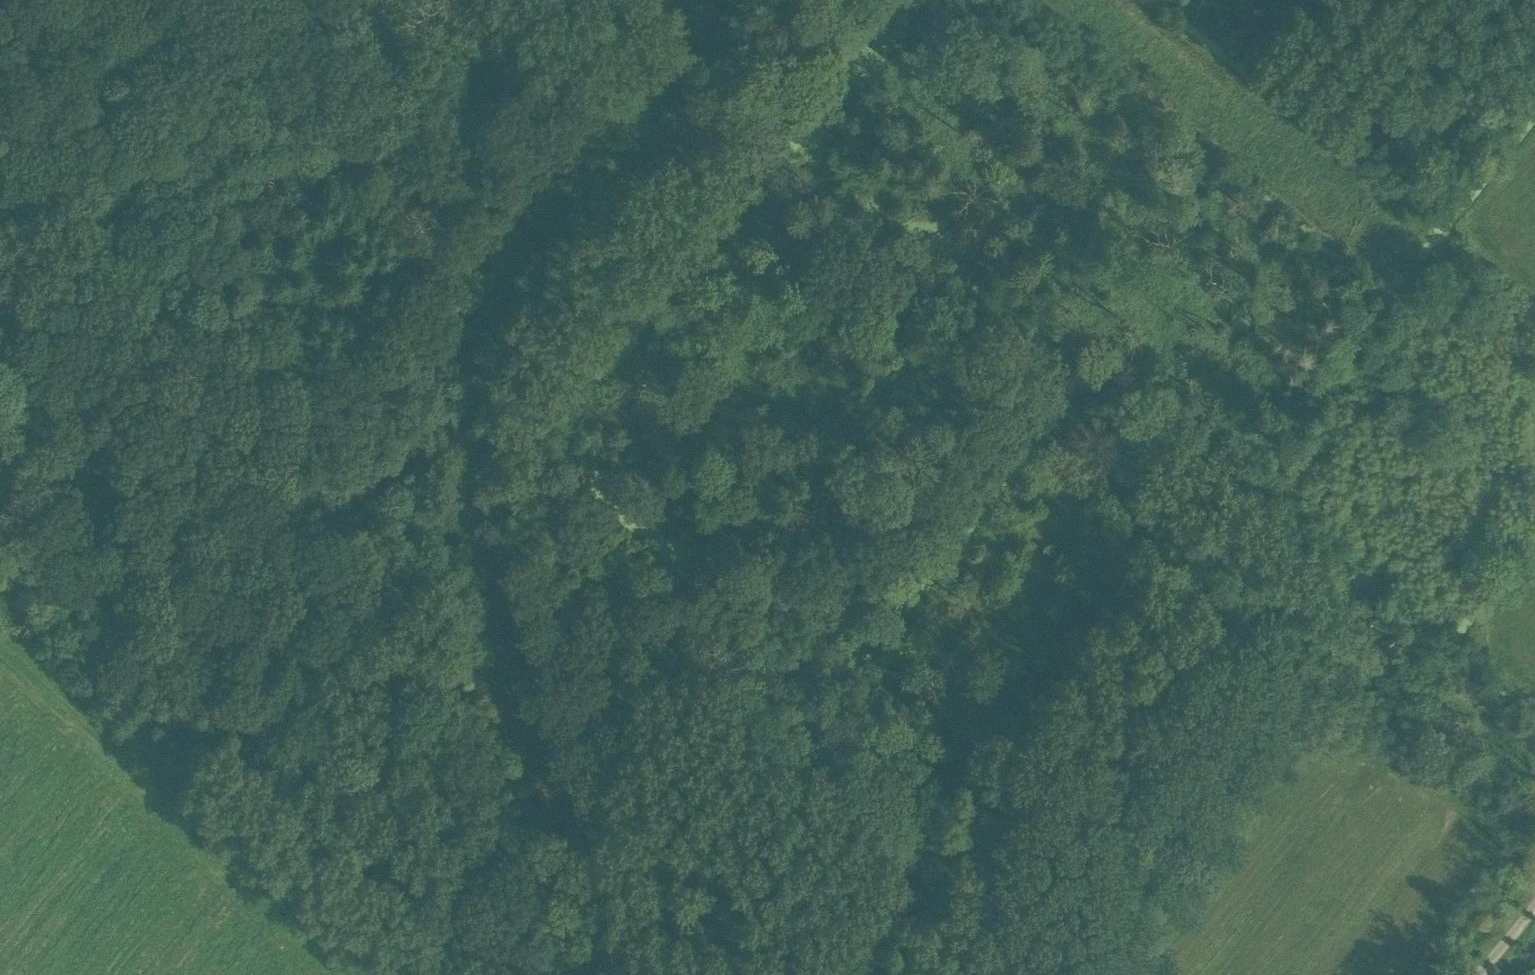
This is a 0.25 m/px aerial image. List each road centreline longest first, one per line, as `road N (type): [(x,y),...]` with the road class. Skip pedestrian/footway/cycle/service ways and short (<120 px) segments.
road 1 (track): [(611,974),(430,551),(431,483),(451,390),(482,312),(527,242),(744,69),(803,0)]
road 2 (track): [(457,99),(282,99),(143,130),(0,202)]
road 3 (track): [(683,116),(457,99),(322,0)]

